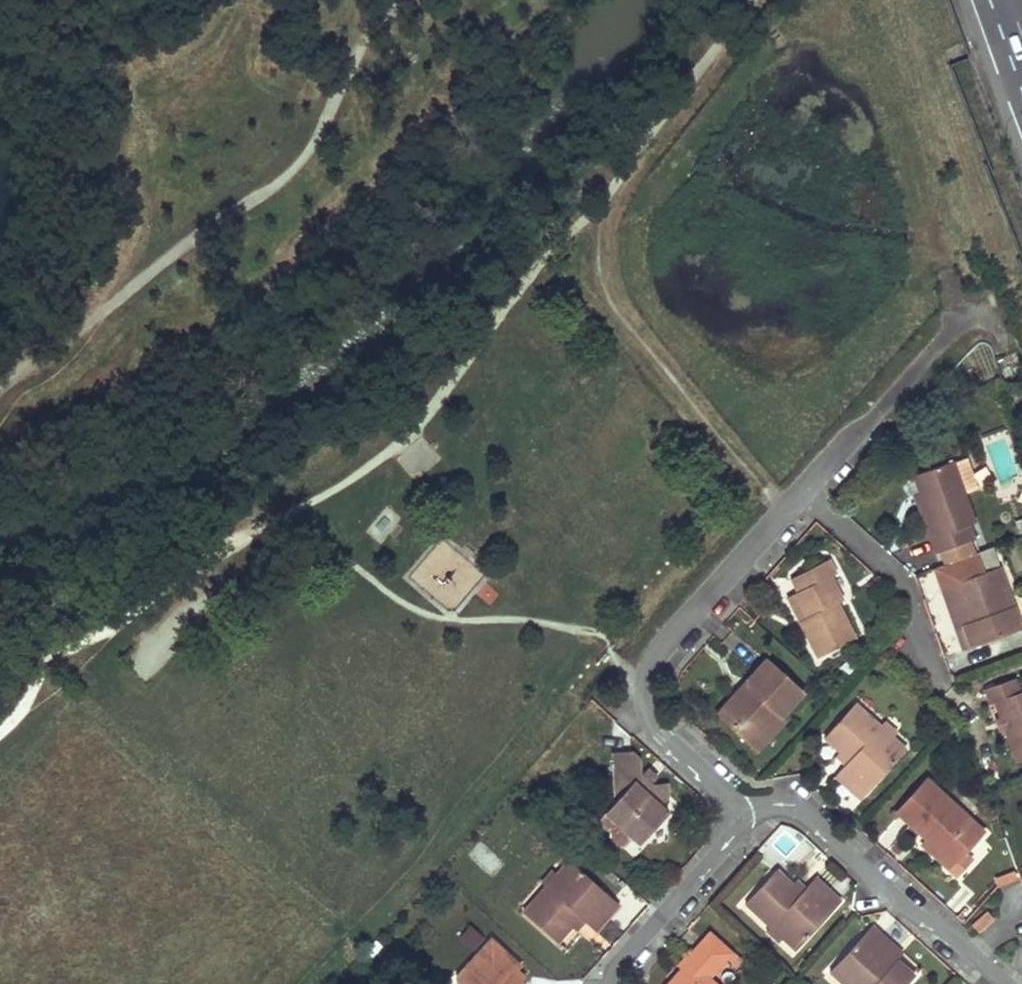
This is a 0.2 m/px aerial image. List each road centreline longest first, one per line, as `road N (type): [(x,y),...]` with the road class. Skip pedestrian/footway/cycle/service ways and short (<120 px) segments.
road 1 (residential): [(744,813),(662,736),(645,686),(673,633),(800,494)]
road 2 (residential): [(800,494),(970,310),(992,317),(1020,377)]
road 3 (residential): [(1006,983),(947,932),(919,919),(805,809),(780,802),(744,813)]
road 4 (residential): [(744,813),(623,957),(612,983)]
road 5 (residential): [(800,494),(903,580),(920,659)]

